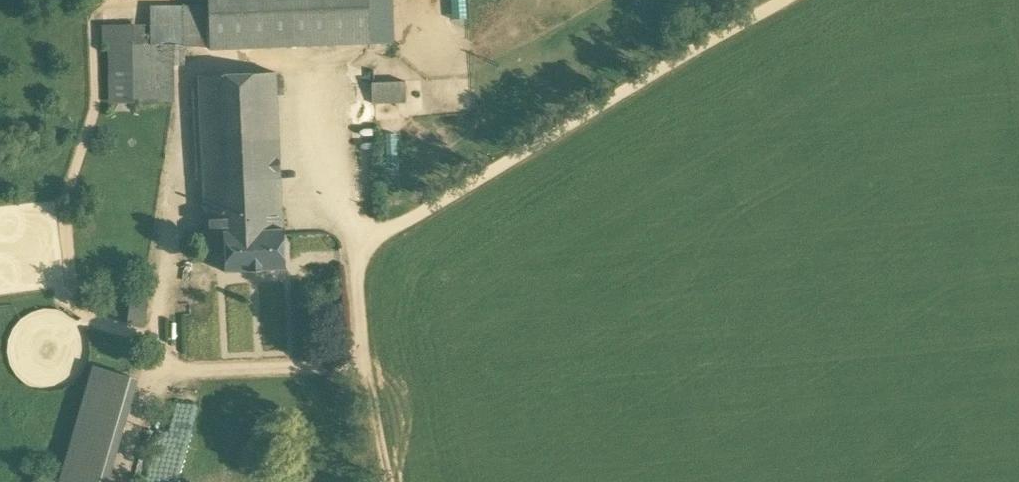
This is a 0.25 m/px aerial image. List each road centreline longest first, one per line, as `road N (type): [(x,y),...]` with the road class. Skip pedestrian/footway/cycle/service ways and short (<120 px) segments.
road 1 (unclassified): [(774,0),(364,241),(352,260),(363,361)]
road 2 (track): [(363,361),(391,481)]

